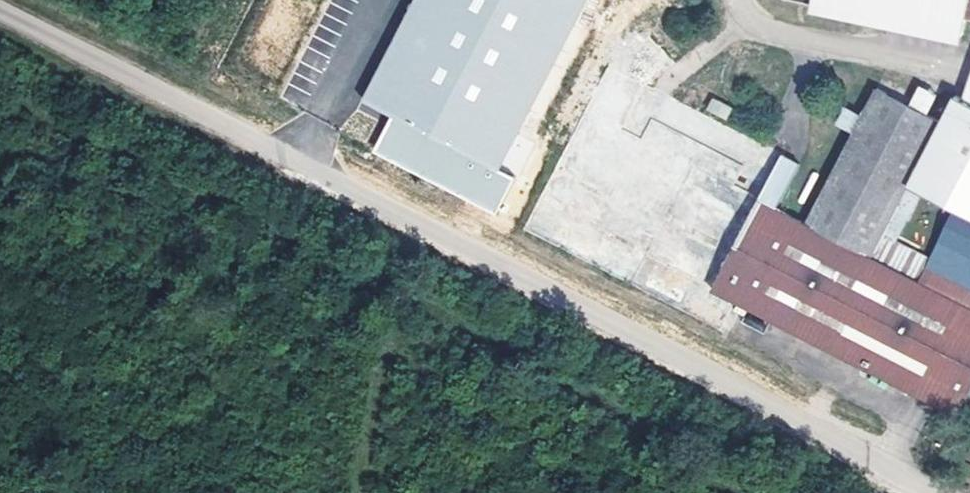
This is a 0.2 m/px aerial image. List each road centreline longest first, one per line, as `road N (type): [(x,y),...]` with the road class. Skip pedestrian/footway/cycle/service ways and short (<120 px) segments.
road 1 (unclassified): [(0,12),(947,492)]
road 2 (track): [(0,89),(431,302),(761,492)]

